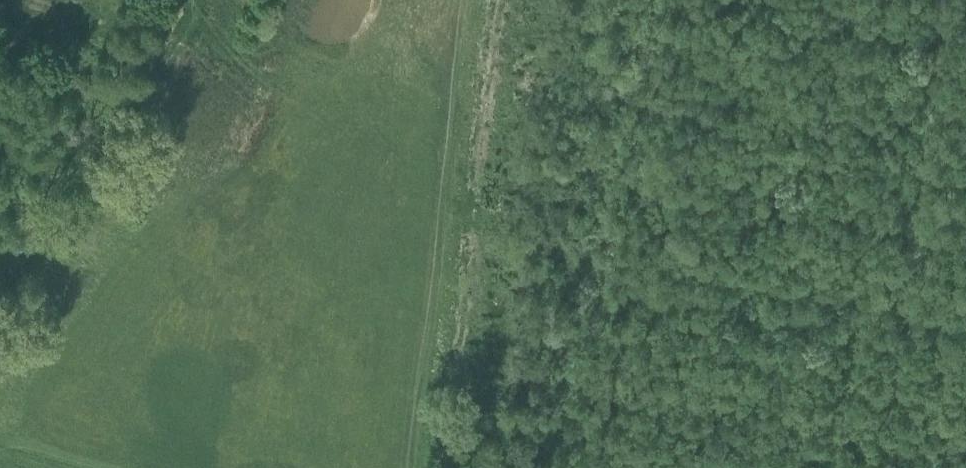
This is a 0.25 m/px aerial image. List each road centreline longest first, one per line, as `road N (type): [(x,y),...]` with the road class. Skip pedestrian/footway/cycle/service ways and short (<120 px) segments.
road 1 (track): [(0,307),(190,24),(184,0)]

